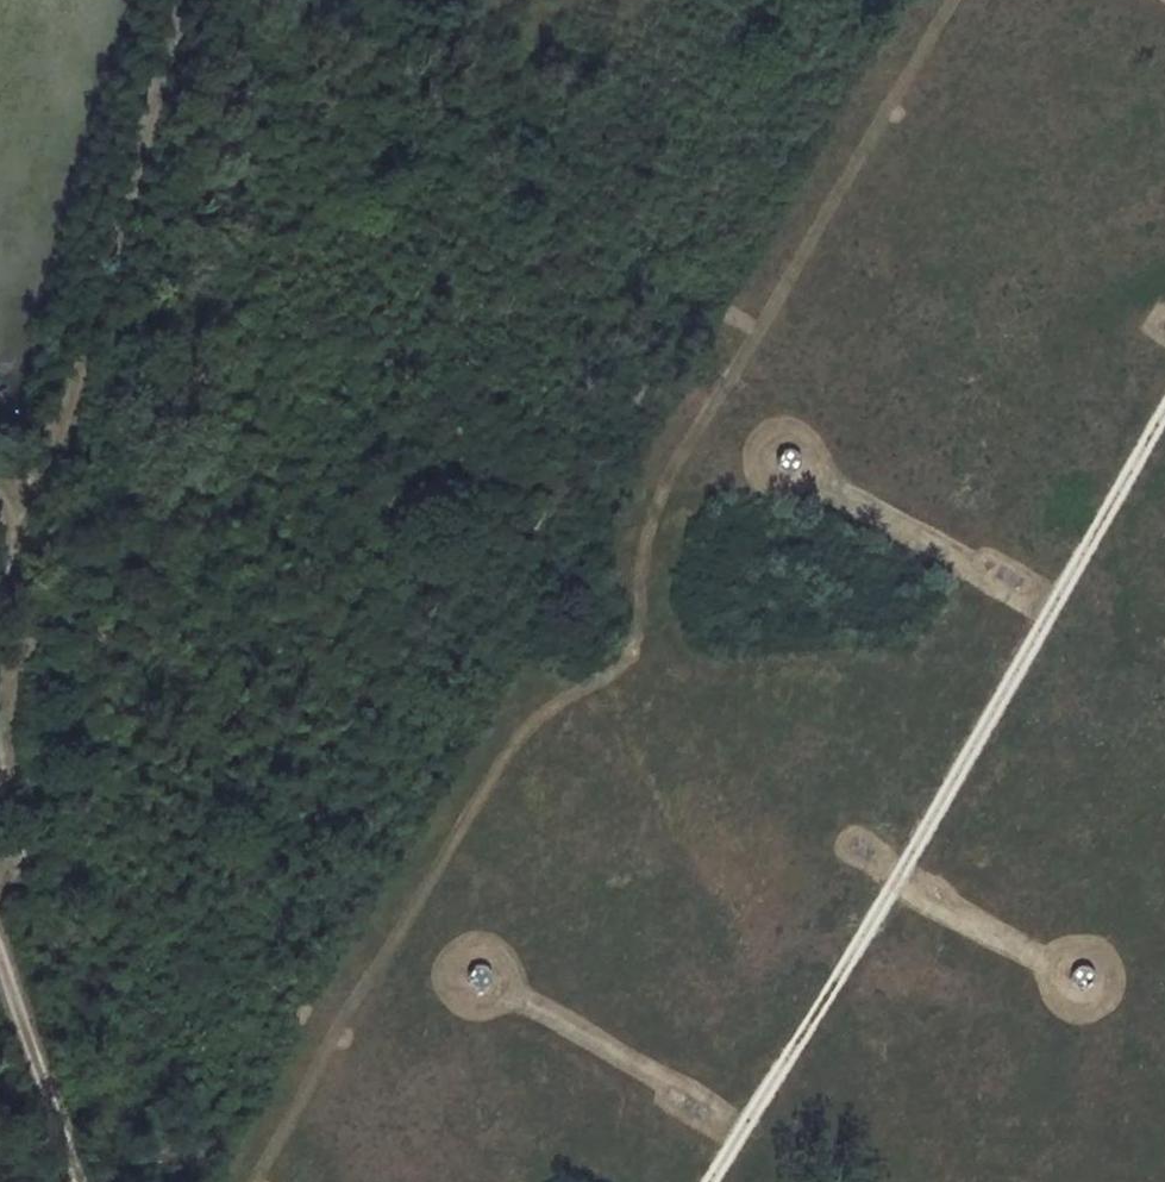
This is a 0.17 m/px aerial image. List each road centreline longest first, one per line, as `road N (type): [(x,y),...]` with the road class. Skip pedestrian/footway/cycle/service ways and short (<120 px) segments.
road 1 (track): [(710,1181),(829,994),(1164,406)]
road 2 (track): [(95,1181),(0,937)]

